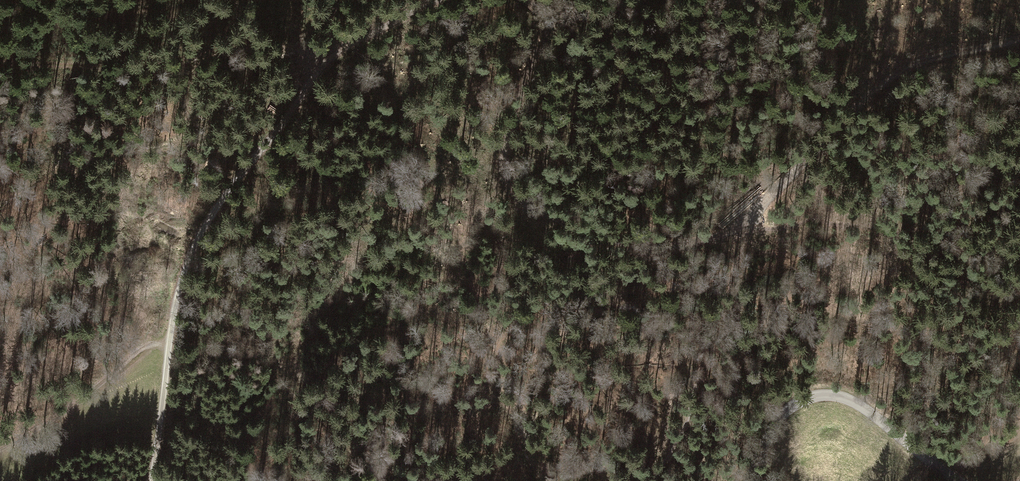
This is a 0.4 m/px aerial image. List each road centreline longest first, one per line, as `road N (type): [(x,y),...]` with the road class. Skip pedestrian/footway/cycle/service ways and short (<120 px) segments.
road 1 (track): [(754,213),(709,234),(652,241),(566,229),(522,195),(511,165),(514,123),(555,24),(519,0)]
road 2 (track): [(429,0),(326,62),(212,209),(174,291),(169,339)]
road 3 (tertiary): [(751,480),(788,413),(840,398),(869,408),(952,480)]
road 4 (track): [(833,132),(896,77),(1019,42)]
road 5 (track): [(169,339),(0,444)]
road 6 (track): [(169,339),(152,480)]

